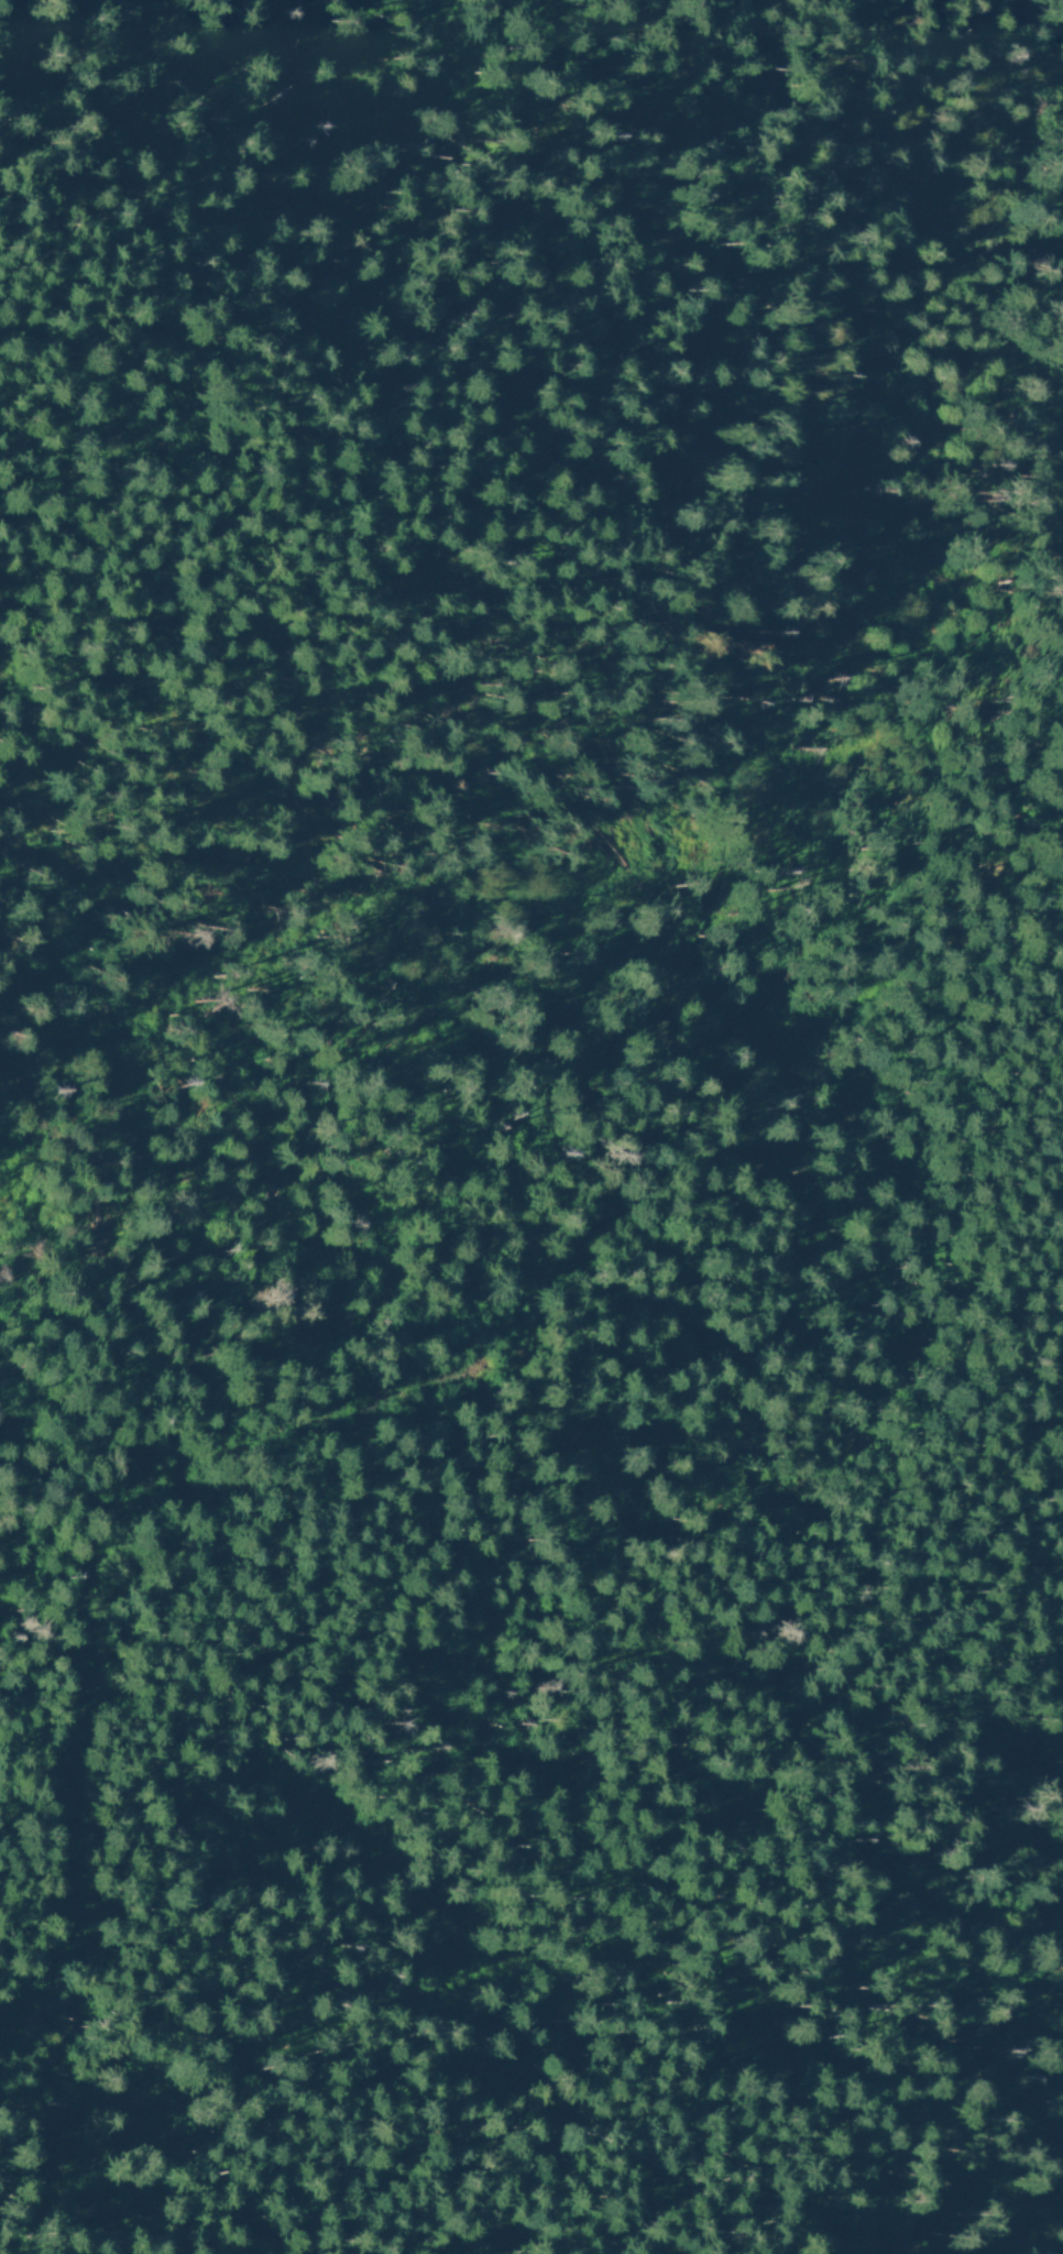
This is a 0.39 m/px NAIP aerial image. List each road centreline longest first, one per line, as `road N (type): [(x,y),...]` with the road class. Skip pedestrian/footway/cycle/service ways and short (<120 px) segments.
road 1 (track): [(0,2207),(174,1922),(207,1616),(242,1488),(260,1456),(416,1380)]

